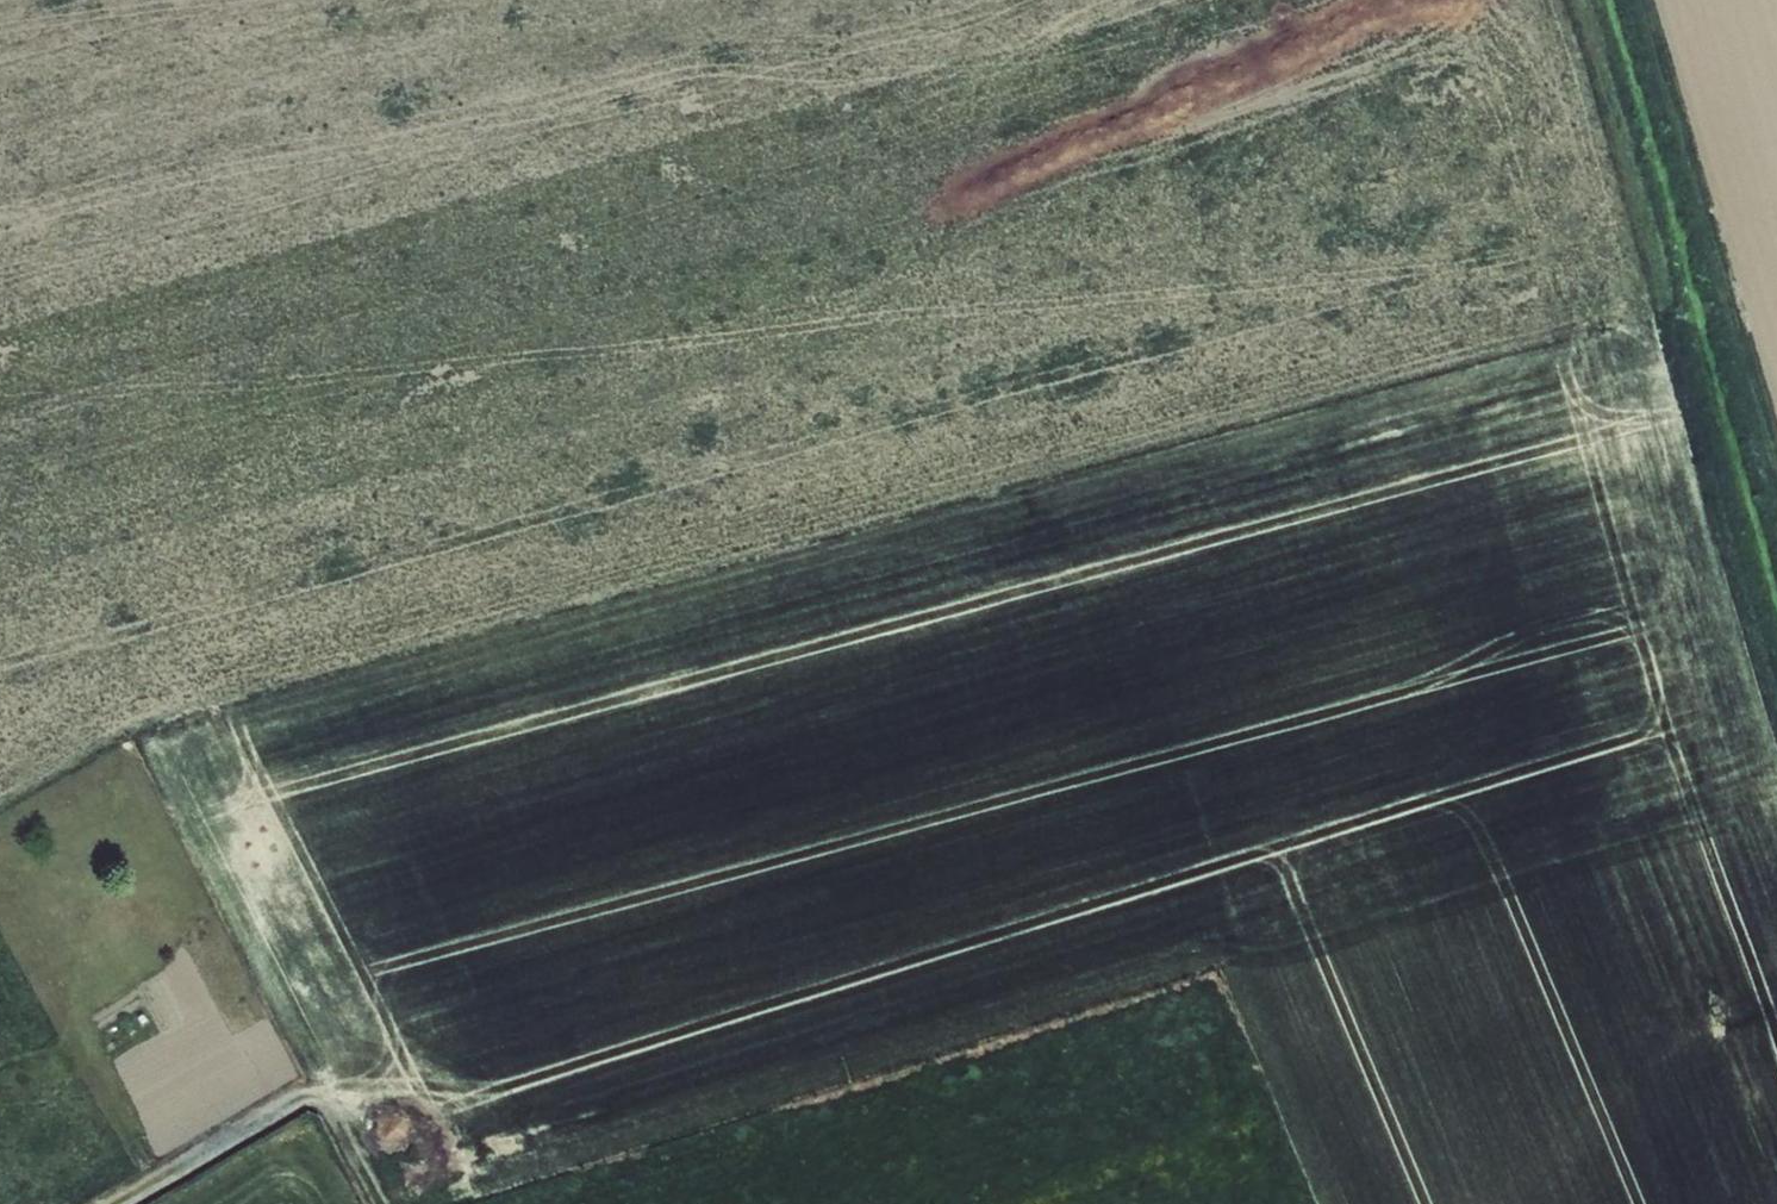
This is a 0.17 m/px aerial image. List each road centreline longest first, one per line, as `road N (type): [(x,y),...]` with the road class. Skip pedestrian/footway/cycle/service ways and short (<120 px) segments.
road 1 (track): [(115,1203),(296,1099)]

